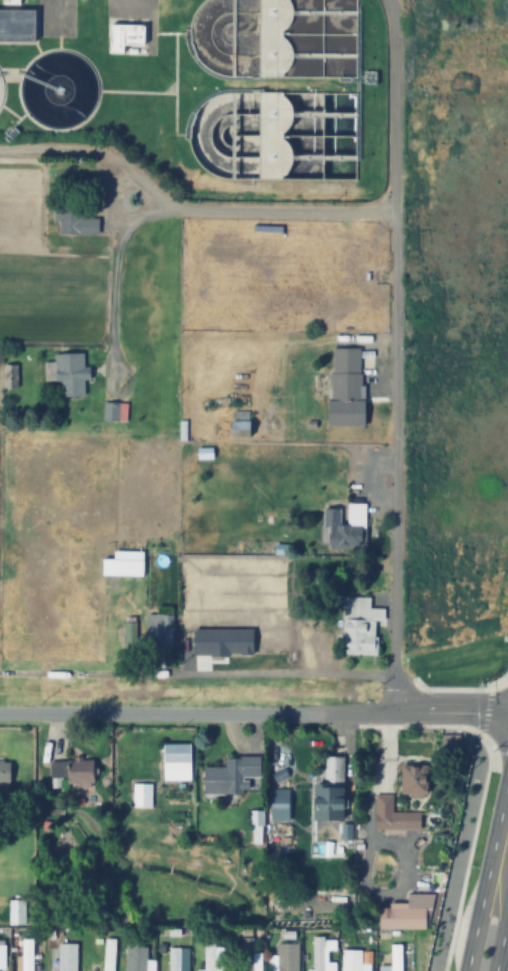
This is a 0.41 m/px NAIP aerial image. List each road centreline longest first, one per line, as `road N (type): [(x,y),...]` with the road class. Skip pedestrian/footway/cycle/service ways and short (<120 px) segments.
road 1 (residential): [(400,706),(390,0)]
road 2 (residential): [(507,706),(0,711)]

